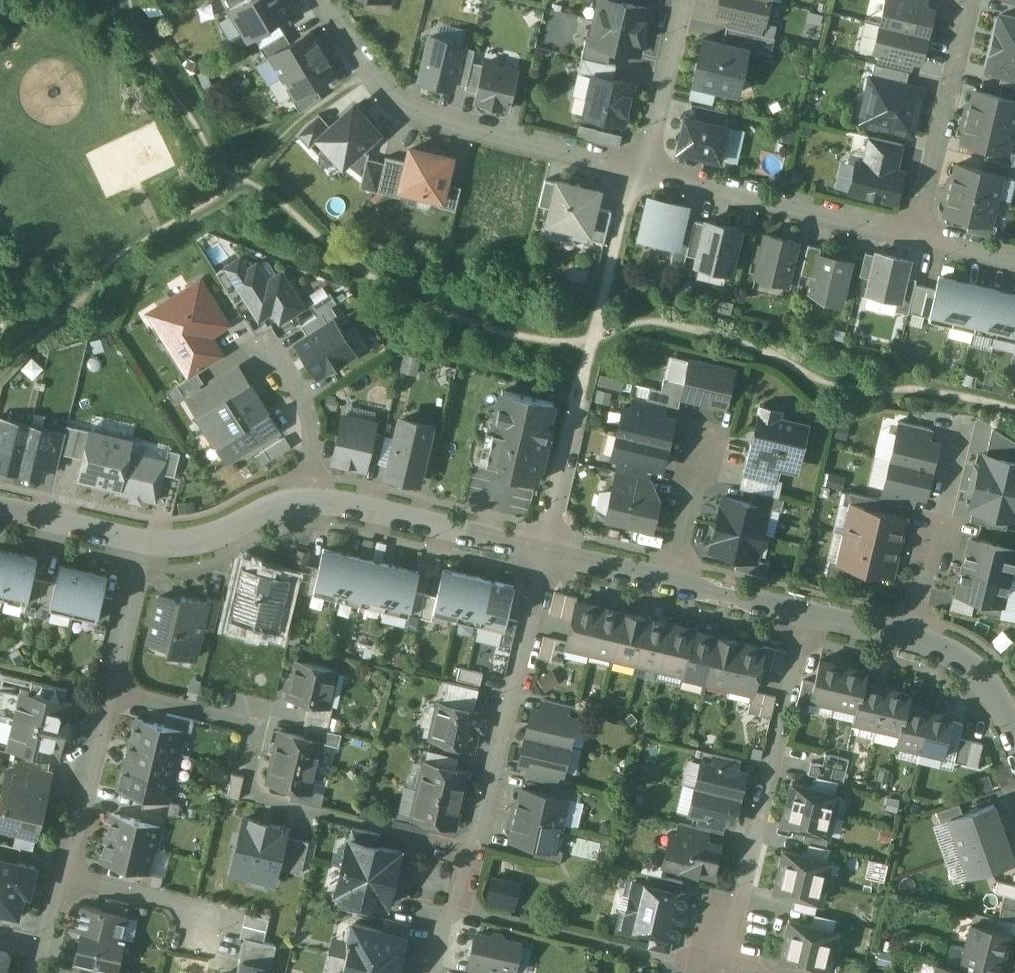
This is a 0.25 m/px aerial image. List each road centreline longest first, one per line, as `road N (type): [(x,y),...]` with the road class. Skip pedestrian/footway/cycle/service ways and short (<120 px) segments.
road 1 (residential): [(546,552),(480,832),(466,848),(437,972)]
road 2 (residential): [(635,168),(418,115),(369,67),(325,0)]
road 3 (residential): [(721,972),(809,614)]
road 4 (residential): [(915,234),(635,168)]
road 5 (residential): [(546,552),(307,501)]
road 6 (residential): [(915,234),(969,0)]
road 7 (residential): [(908,637),(957,423)]
road 8 (residential): [(249,769),(259,720),(112,692)]
road 9 (residential): [(112,692),(68,877)]
road 10 (residential): [(684,0),(650,145),(635,168)]
road 11 (residential): [(307,501),(274,507),(216,536),(148,545)]
road 12 (residential): [(579,395),(546,552)]
road 13 (residential): [(270,350),(310,432),(307,501)]
road 14 (residential): [(671,582),(705,433)]
road 15 (residential): [(148,545),(0,511)]
road 16 (residential): [(148,545),(112,692)]
road 17 (residential): [(1009,730),(972,668),(908,637)]
road 18 (residential): [(809,614),(671,582)]
road 19 (residential): [(68,877),(201,906)]
road 20 (residential): [(671,582),(546,552)]

